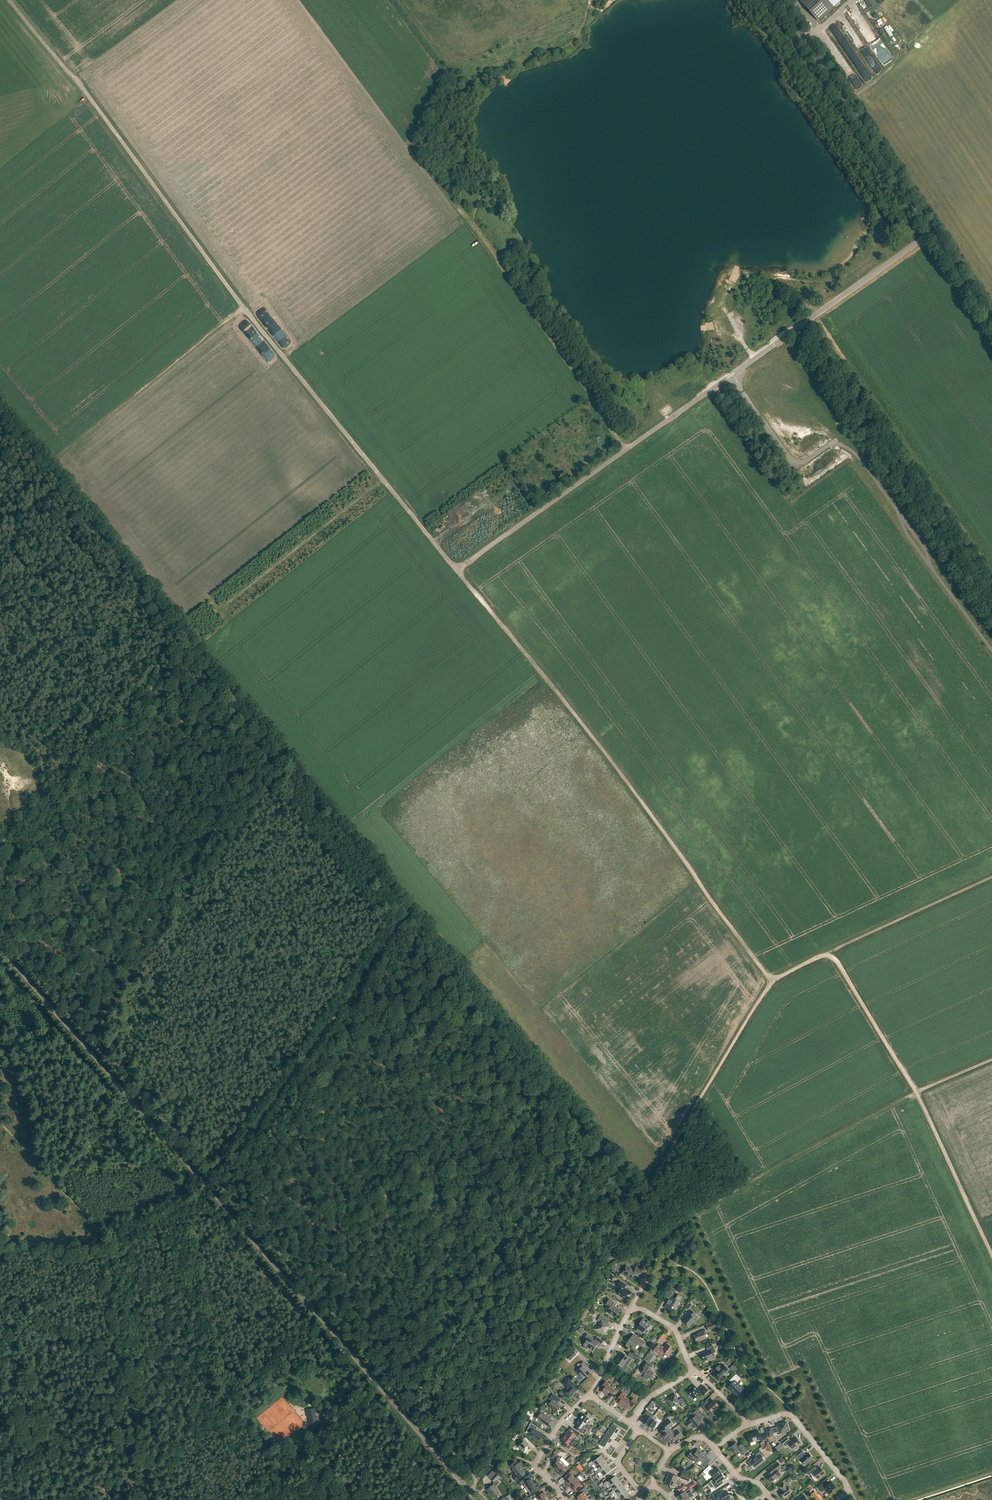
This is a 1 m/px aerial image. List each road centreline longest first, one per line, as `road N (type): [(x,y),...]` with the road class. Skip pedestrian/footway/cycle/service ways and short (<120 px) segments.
road 1 (unclassified): [(931,232),(456,569),(243,307),(60,61)]
road 2 (unclassified): [(470,1491),(0,946)]
road 3 (track): [(456,569),(772,983)]
road 4 (track): [(270,1025),(271,1058),(288,1081),(344,1010),(447,1071),(392,1156),(398,1161)]
road 5 (track): [(627,449),(498,257),(414,152)]
road 6 (track): [(70,773),(206,907),(236,964),(262,991),(270,1025)]
road 7 (track): [(577,1114),(374,868)]
road 8 (track): [(916,1092),(653,1239)]
road 9 (track): [(129,712),(194,645),(73,497)]
road 10 (tertiary): [(931,232),(780,0)]
road 11 (track): [(644,1195),(772,983)]
road 12 (track): [(476,1481),(601,1268)]
road 13 (track): [(514,1223),(577,1114),(644,1195)]
road 14 (track): [(328,811),(194,645)]
road 15 (track): [(824,955),(991,877)]
road 16 (track): [(991,1256),(916,1092)]
road 17 (track): [(916,1092),(835,960),(824,955)]
road 18 (residential): [(567,1499),(536,1465),(587,1394)]
road 19 (track): [(398,1161),(514,1223)]
road 20 (track): [(288,1081),(392,1156)]
road 21 (track): [(483,1273),(520,1330),(534,1382)]

